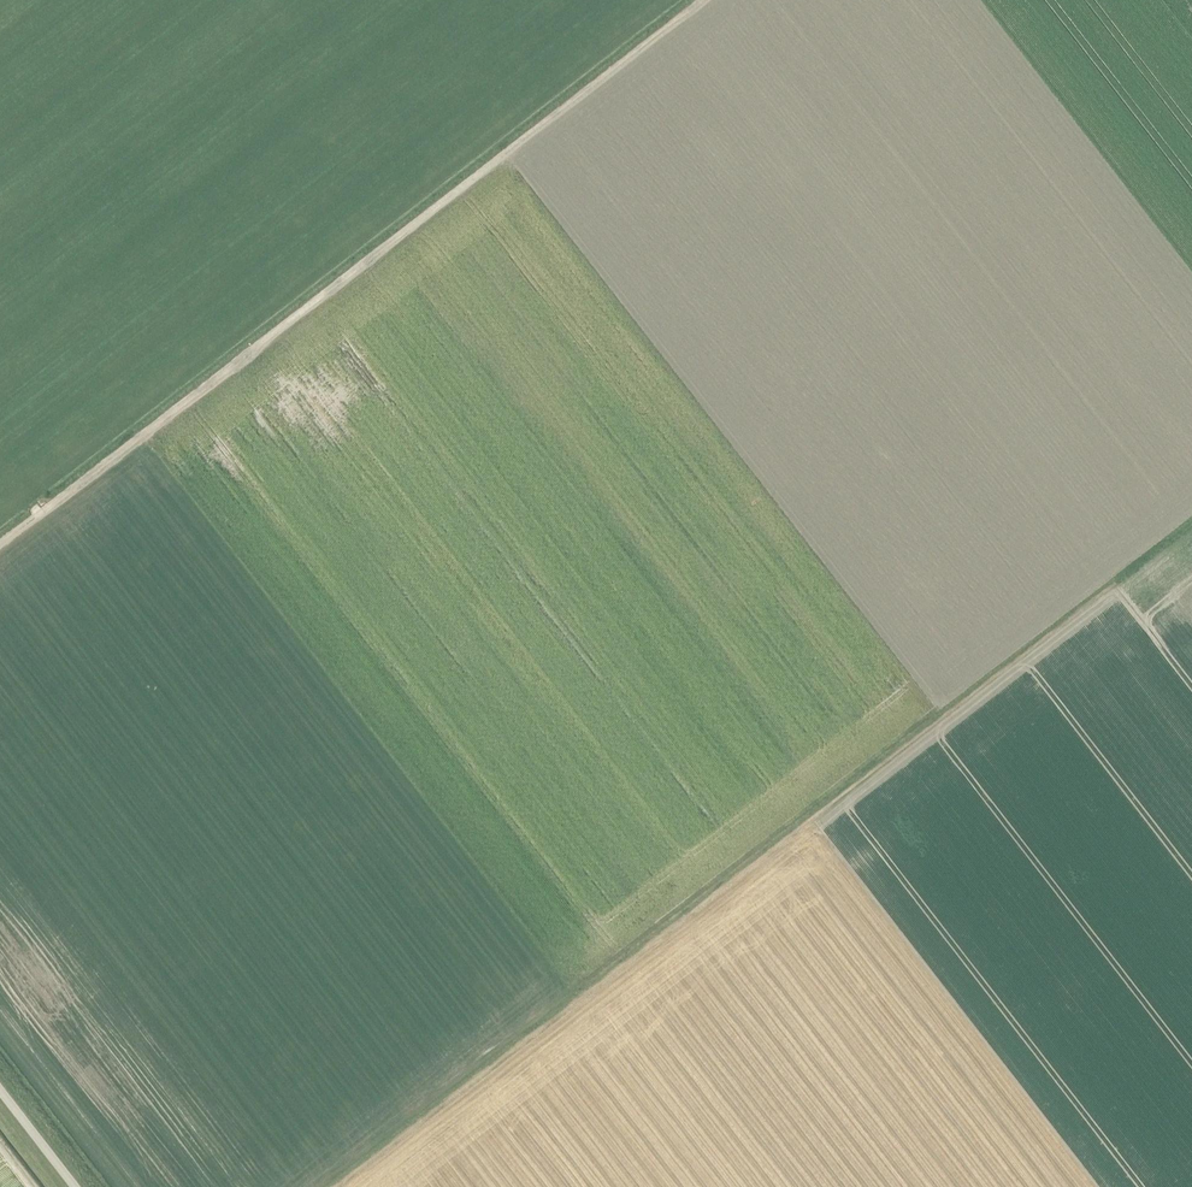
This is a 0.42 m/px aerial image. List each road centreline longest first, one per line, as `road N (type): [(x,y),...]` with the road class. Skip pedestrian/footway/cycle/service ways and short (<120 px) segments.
road 1 (unclassified): [(78,1186),(0,1085)]

